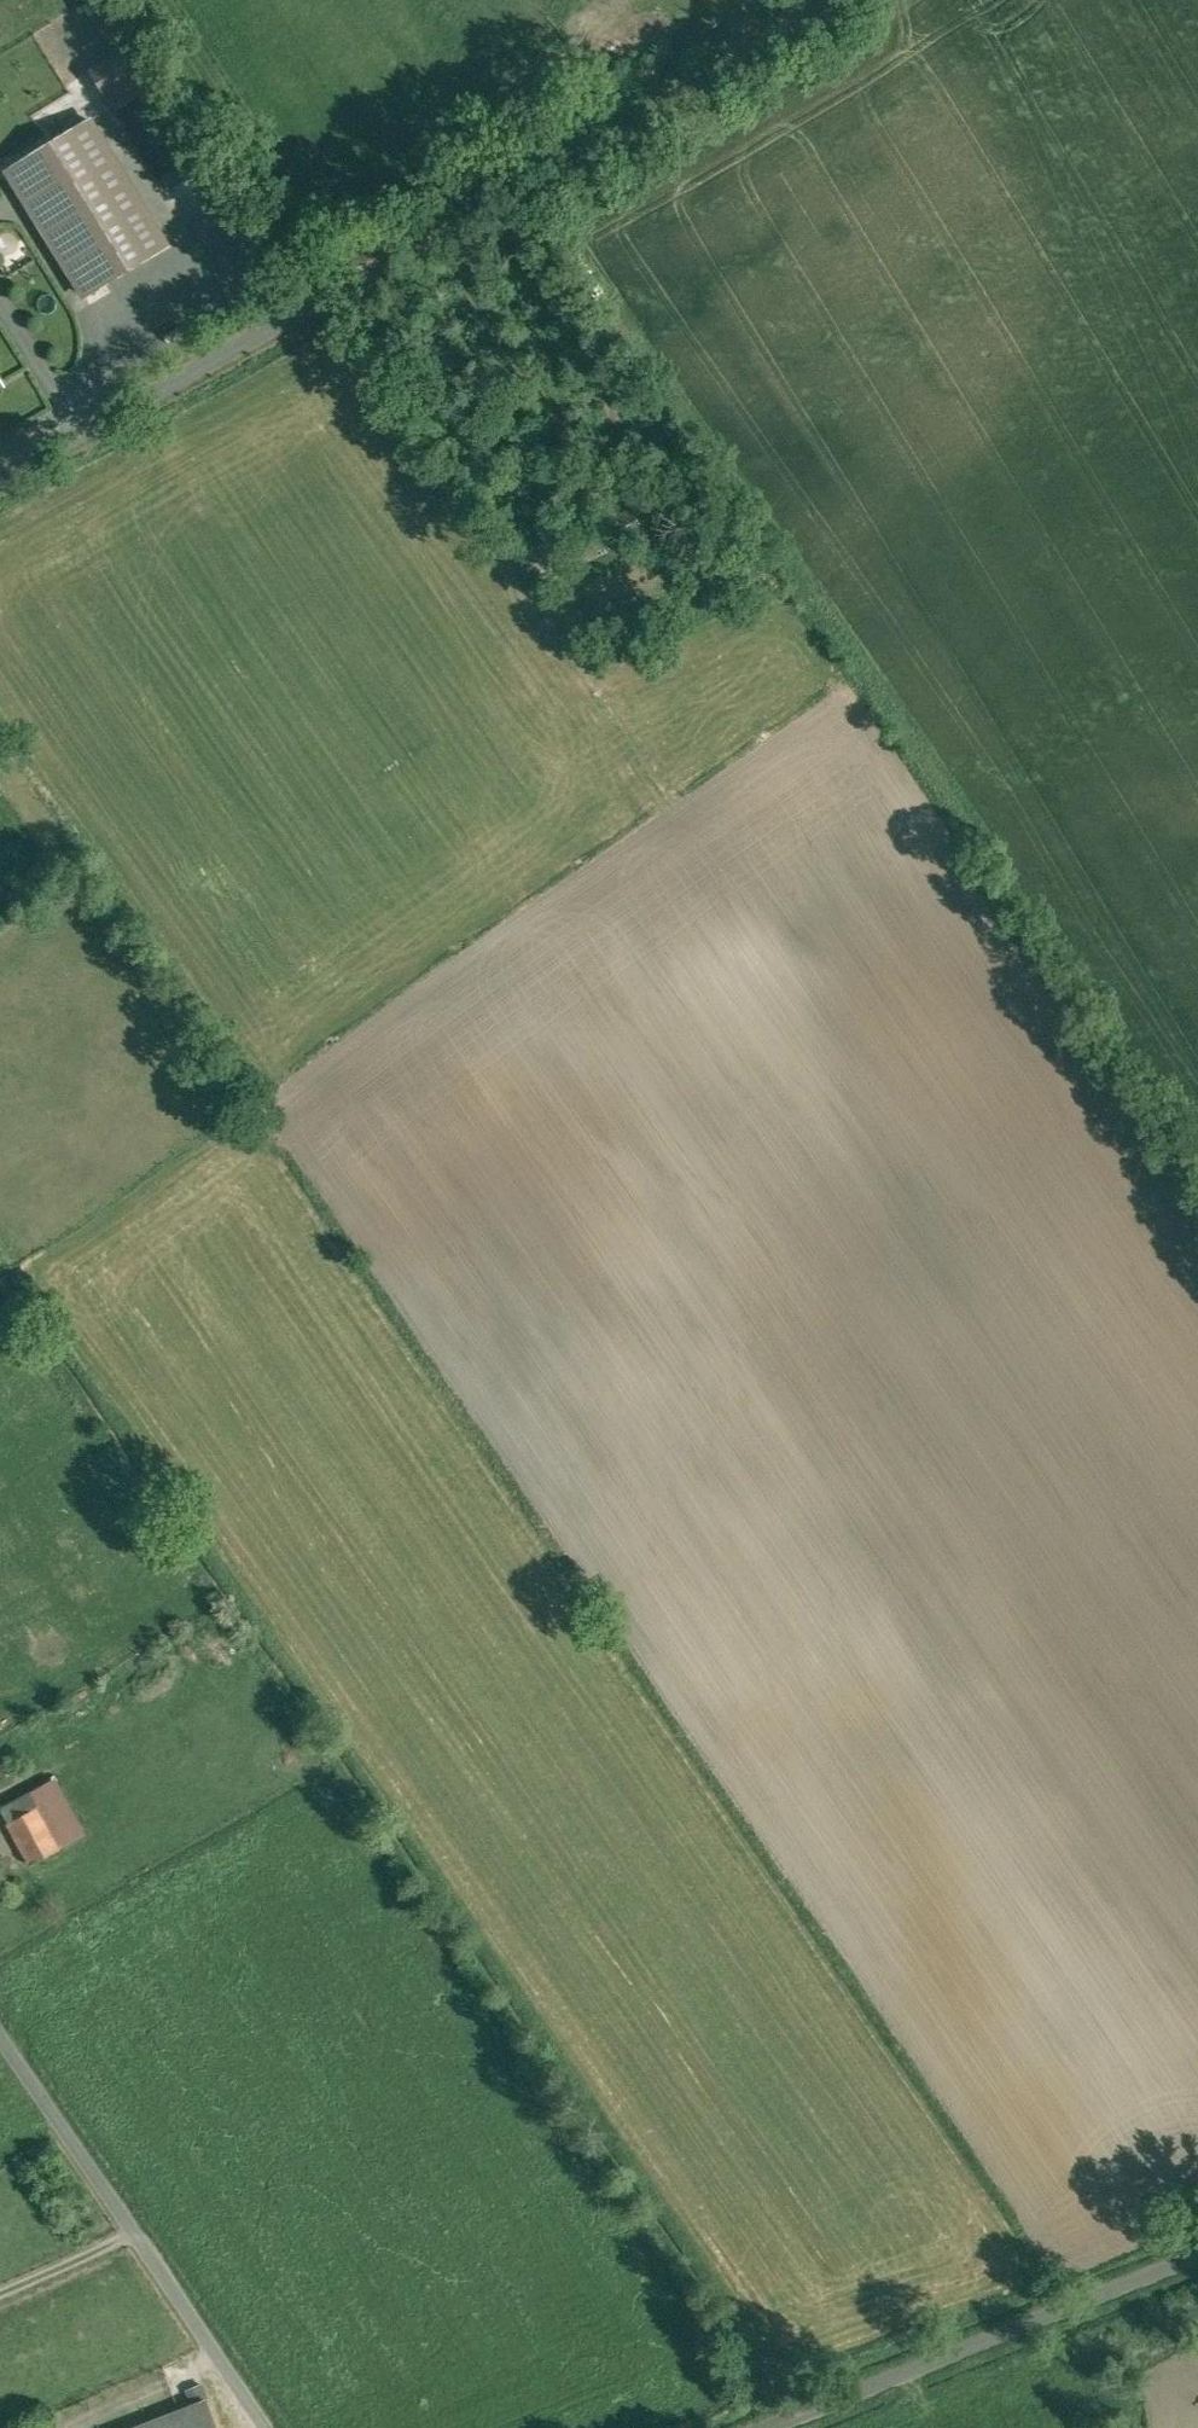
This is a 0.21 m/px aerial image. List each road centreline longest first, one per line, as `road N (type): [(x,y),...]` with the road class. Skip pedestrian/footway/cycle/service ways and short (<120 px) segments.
road 1 (unclassified): [(827,0),(0,463)]
road 2 (unclassified): [(263,2427),(0,2045)]
road 3 (residential): [(1197,2257),(769,2427)]

